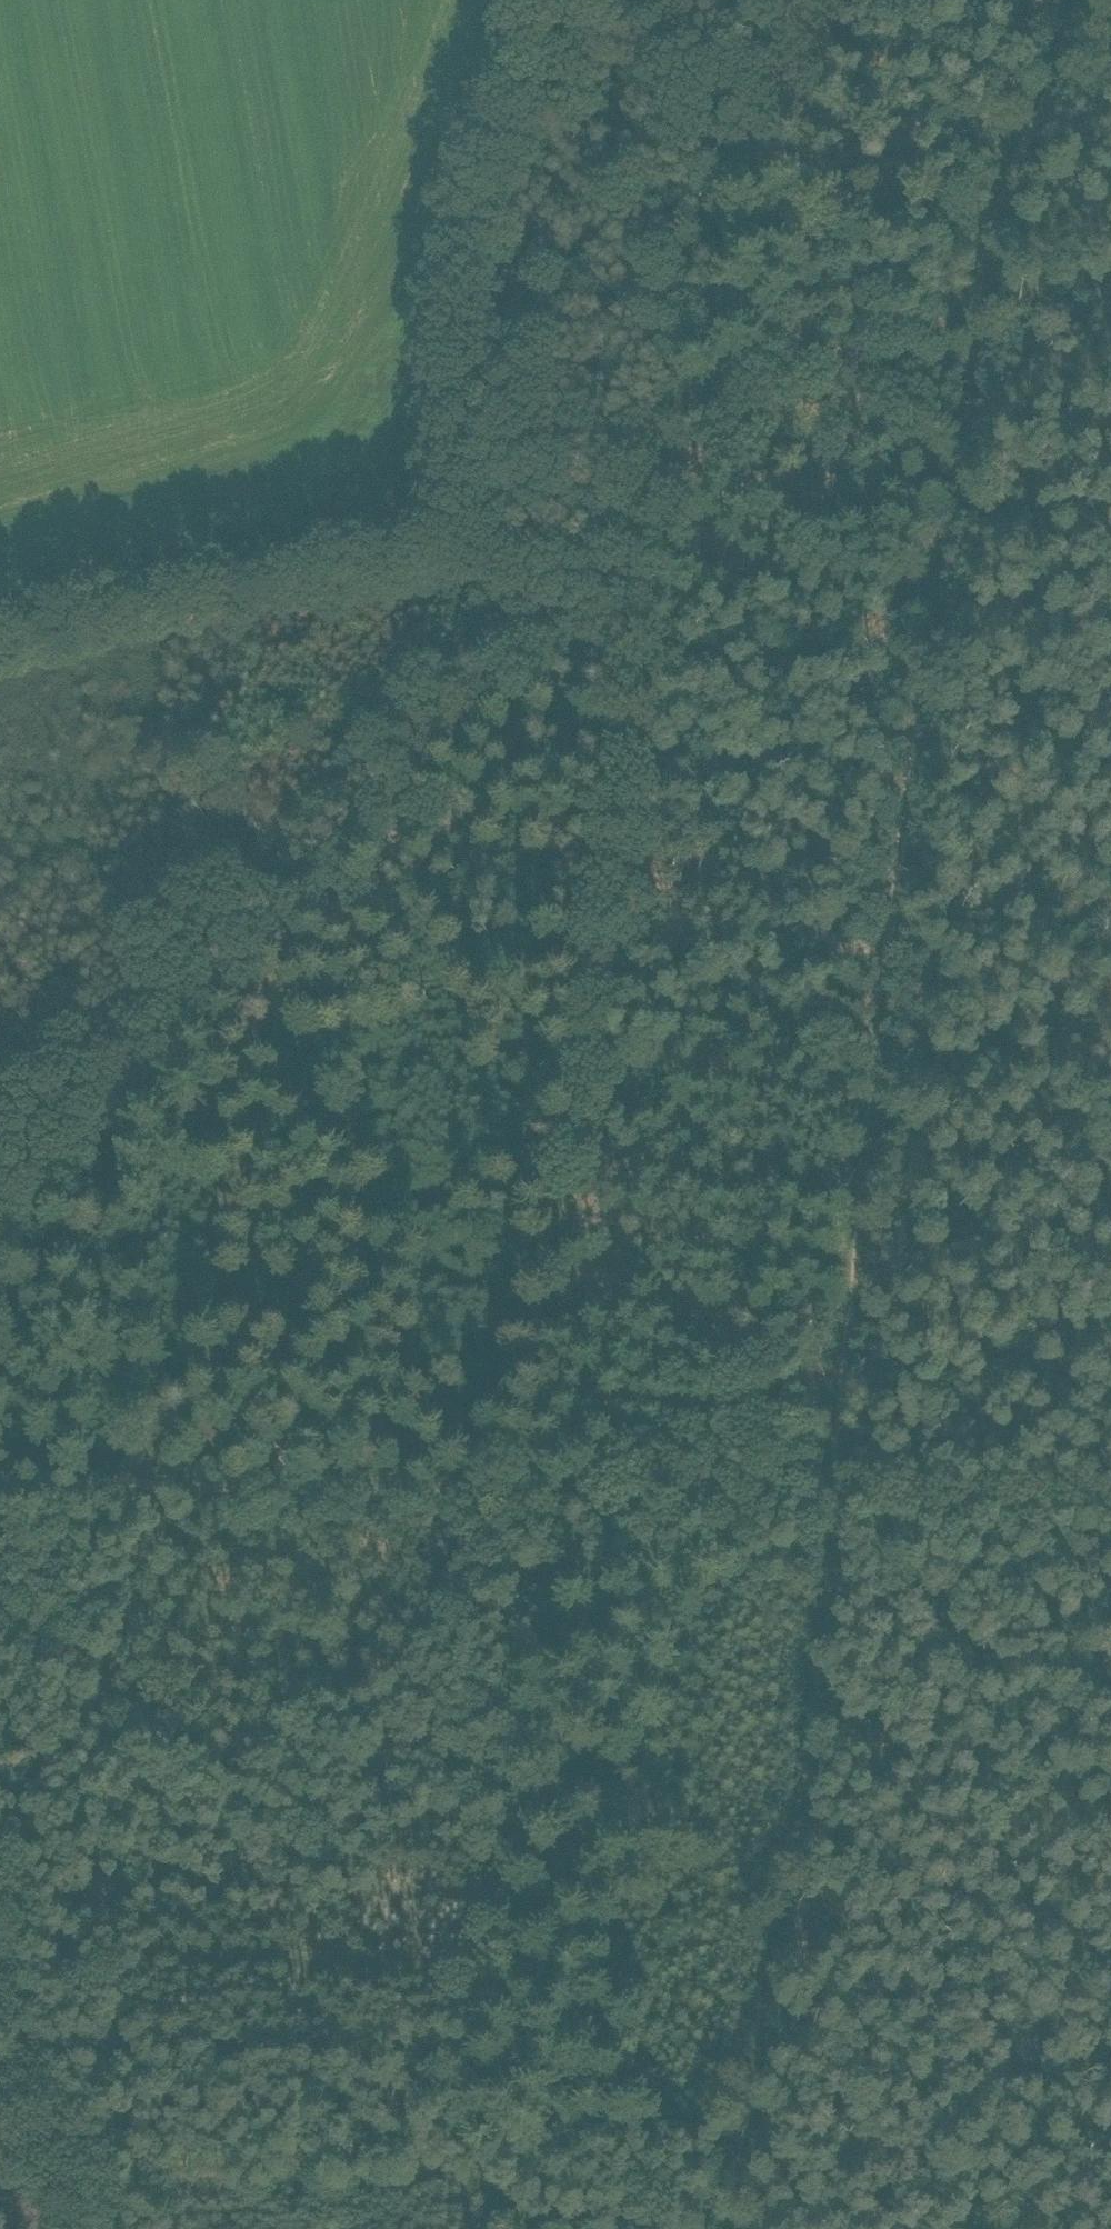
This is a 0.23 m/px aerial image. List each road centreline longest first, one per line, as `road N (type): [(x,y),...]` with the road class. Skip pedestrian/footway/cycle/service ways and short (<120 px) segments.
road 1 (track): [(828,1512),(988,246),(1070,0)]
road 2 (track): [(828,1512),(0,1476)]
road 3 (track): [(828,1512),(732,2228)]
road 4 (track): [(110,2228),(0,1935)]
road 5 (track): [(1110,1515),(828,1512)]

